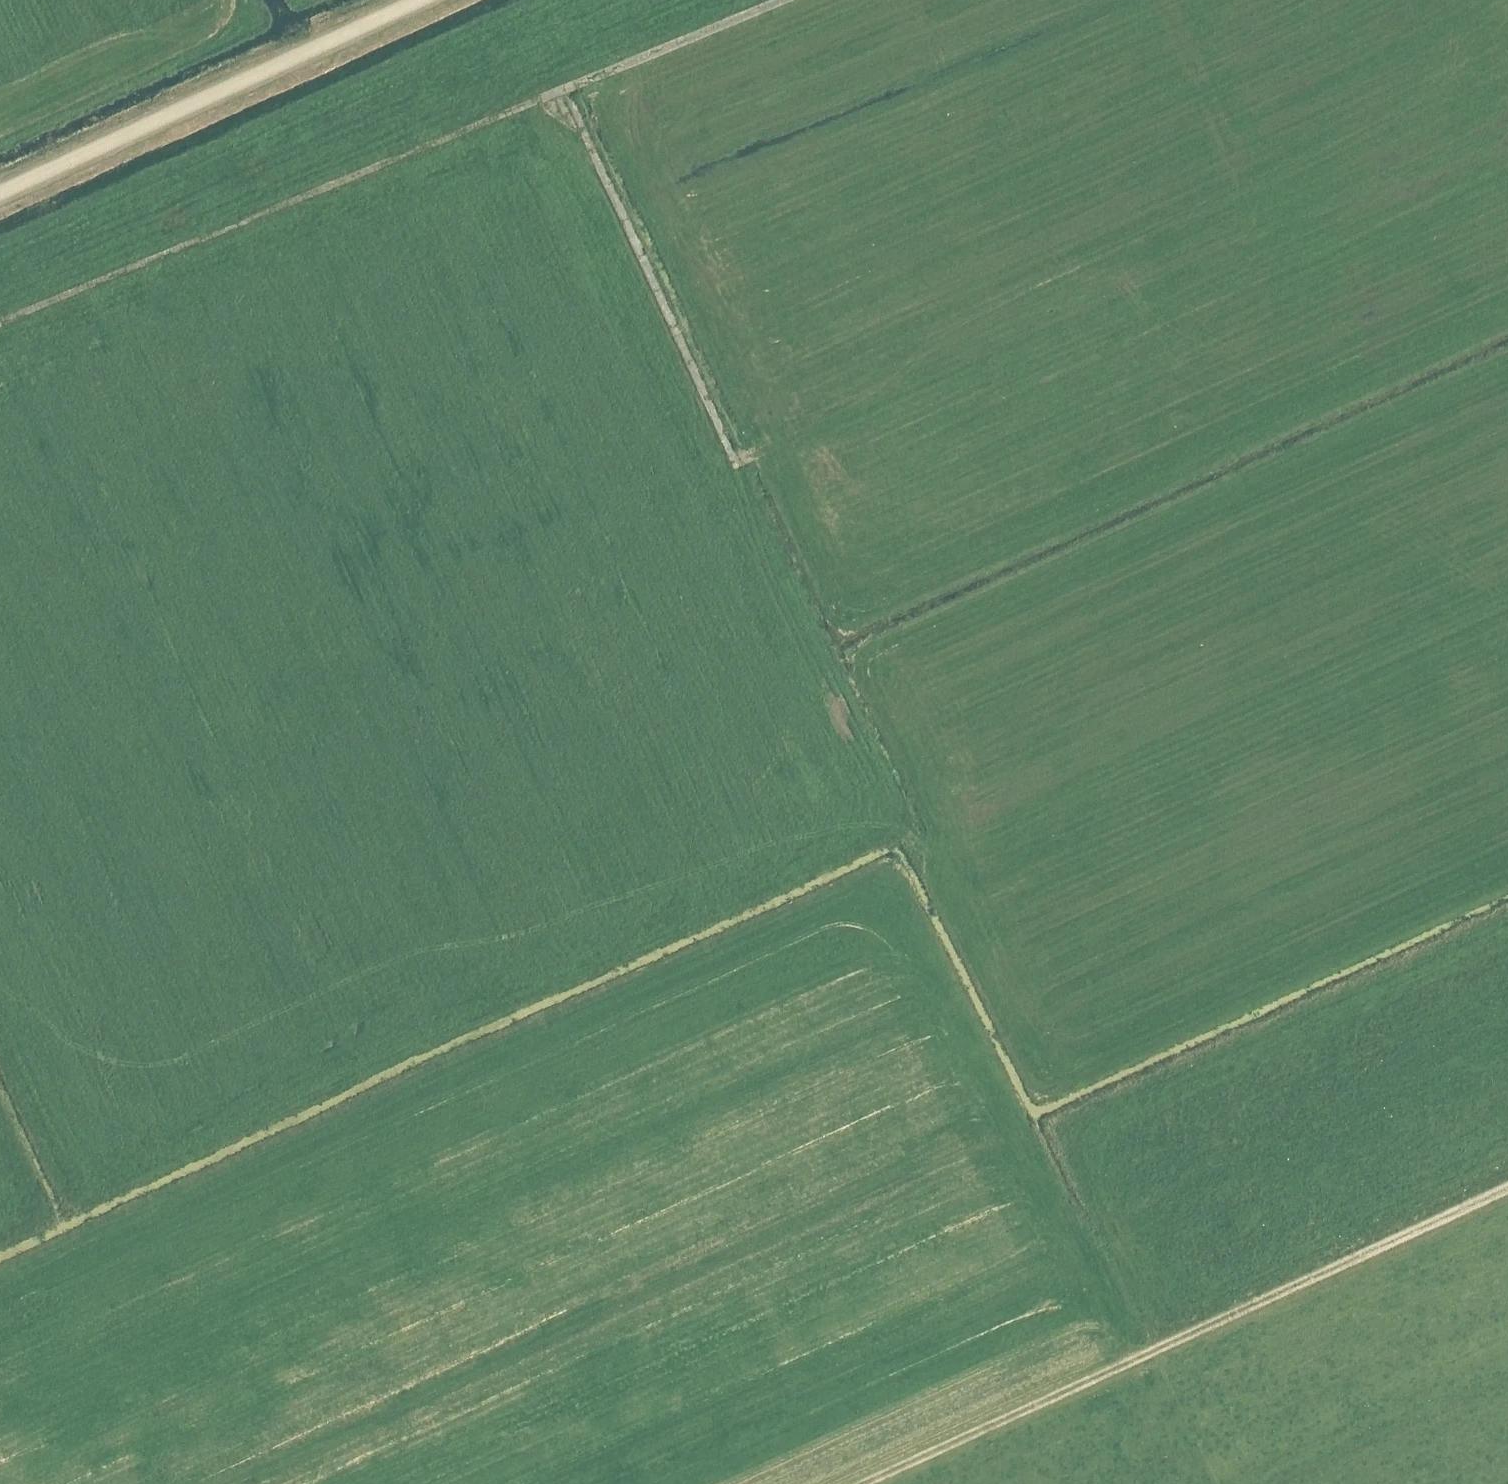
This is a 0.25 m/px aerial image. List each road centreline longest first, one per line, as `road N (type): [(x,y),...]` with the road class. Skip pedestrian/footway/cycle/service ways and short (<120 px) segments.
road 1 (unclassified): [(0,190),(423,0)]

